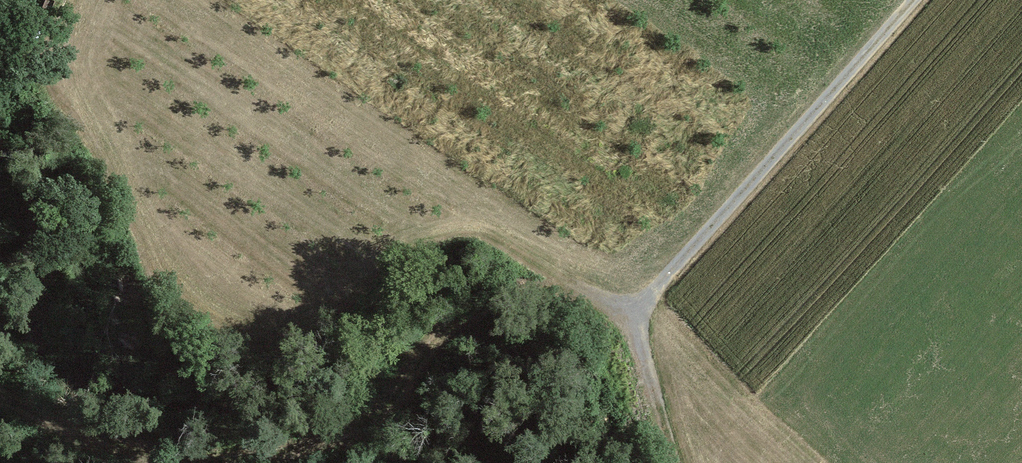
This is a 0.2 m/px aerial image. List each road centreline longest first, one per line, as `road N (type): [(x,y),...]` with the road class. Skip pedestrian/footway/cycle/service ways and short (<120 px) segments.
road 1 (track): [(649,302),(535,294),(460,324),(373,421),(284,450),(175,457),(0,398)]
road 2 (track): [(427,358),(394,359),(299,398),(211,406),(107,383),(34,344),(0,313)]
road 3 (track): [(649,302),(918,0)]

